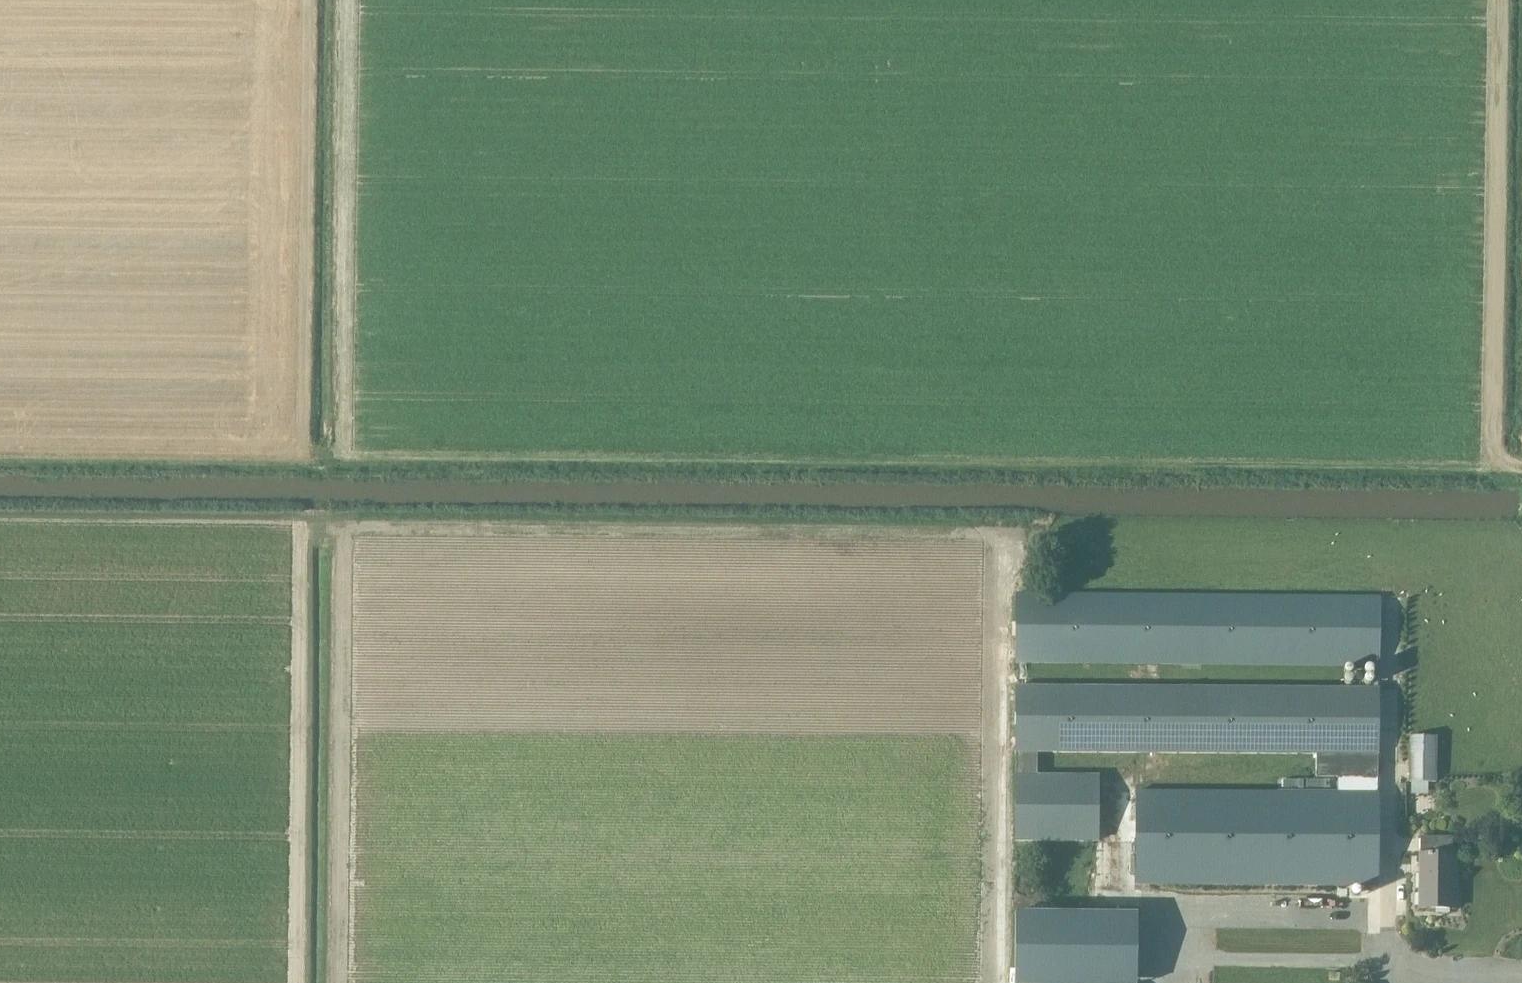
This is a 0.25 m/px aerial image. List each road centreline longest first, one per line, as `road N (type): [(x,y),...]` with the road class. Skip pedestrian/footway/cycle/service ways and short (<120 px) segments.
road 1 (track): [(1521,466),(1495,464),(1484,444),(1495,400),(1500,0)]
road 2 (track): [(304,427),(307,0)]

